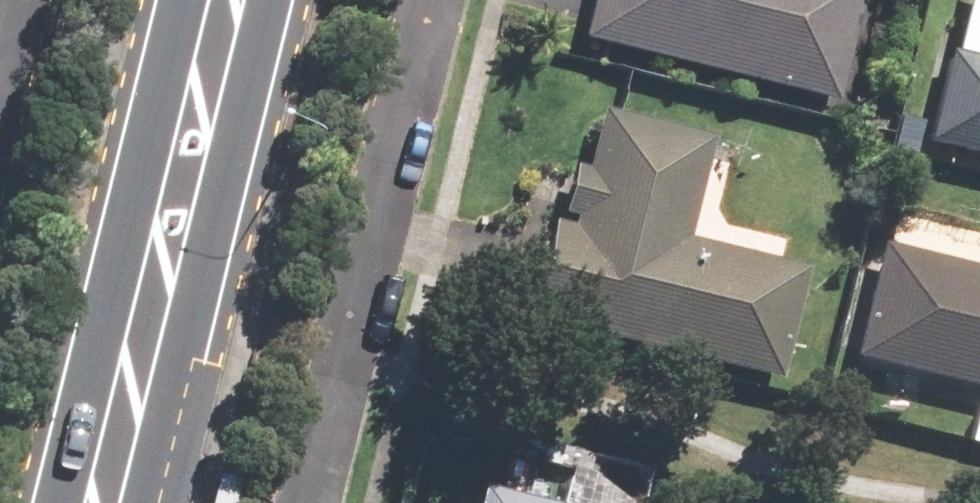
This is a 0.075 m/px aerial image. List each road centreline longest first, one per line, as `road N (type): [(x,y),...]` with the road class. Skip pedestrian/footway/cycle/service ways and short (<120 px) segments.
road 1 (residential): [(432,0),(306,502)]
road 2 (secondary): [(212,0),(89,502)]

